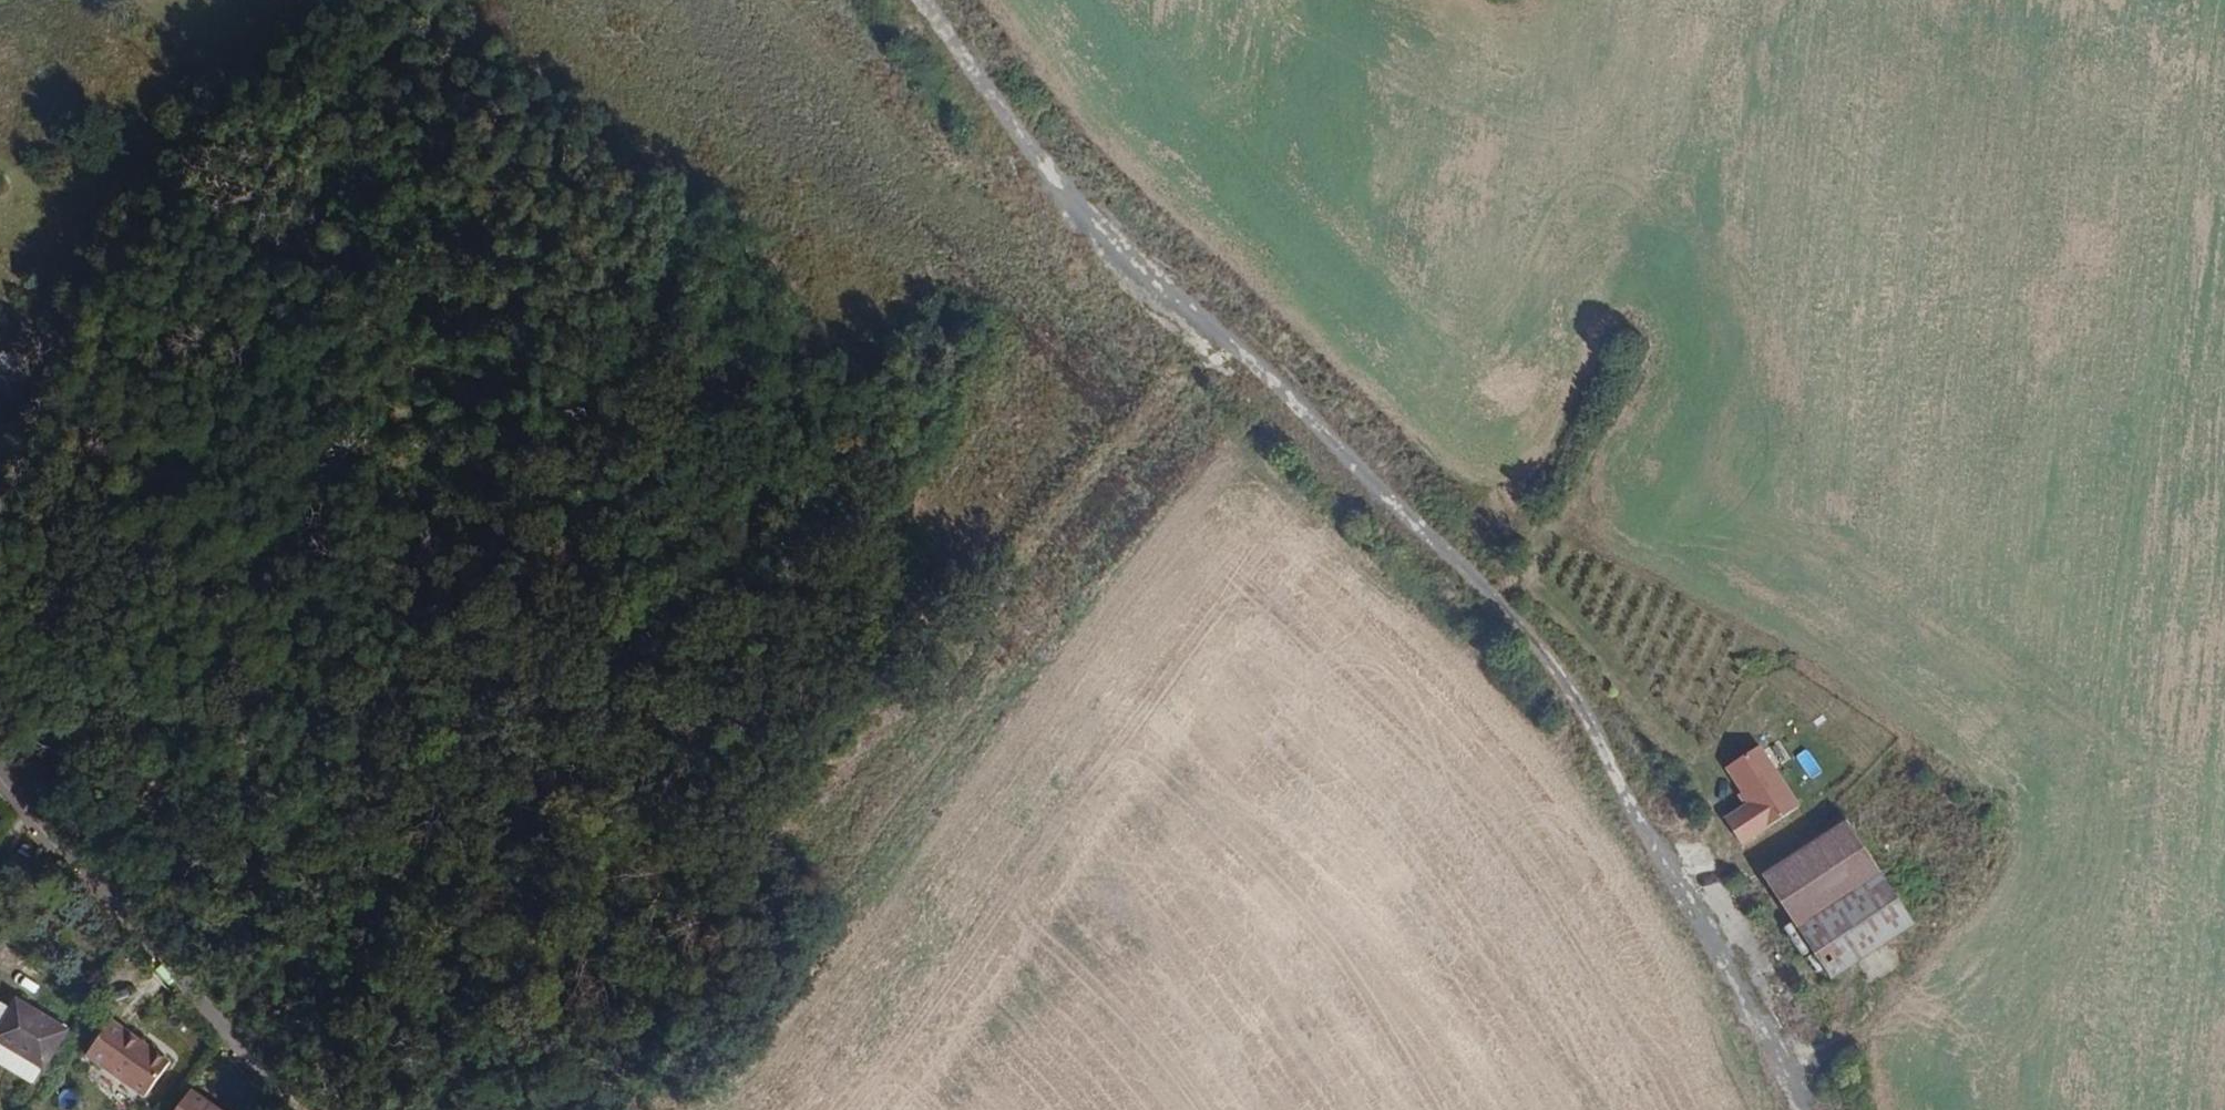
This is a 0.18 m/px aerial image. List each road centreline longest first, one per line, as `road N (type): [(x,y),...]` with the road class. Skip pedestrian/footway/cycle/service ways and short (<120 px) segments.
road 1 (track): [(920,0),(1041,163),(1100,225),(1518,620),(1578,696),(1744,984),(1806,1109)]
road 2 (residential): [(240,1039),(0,756)]

